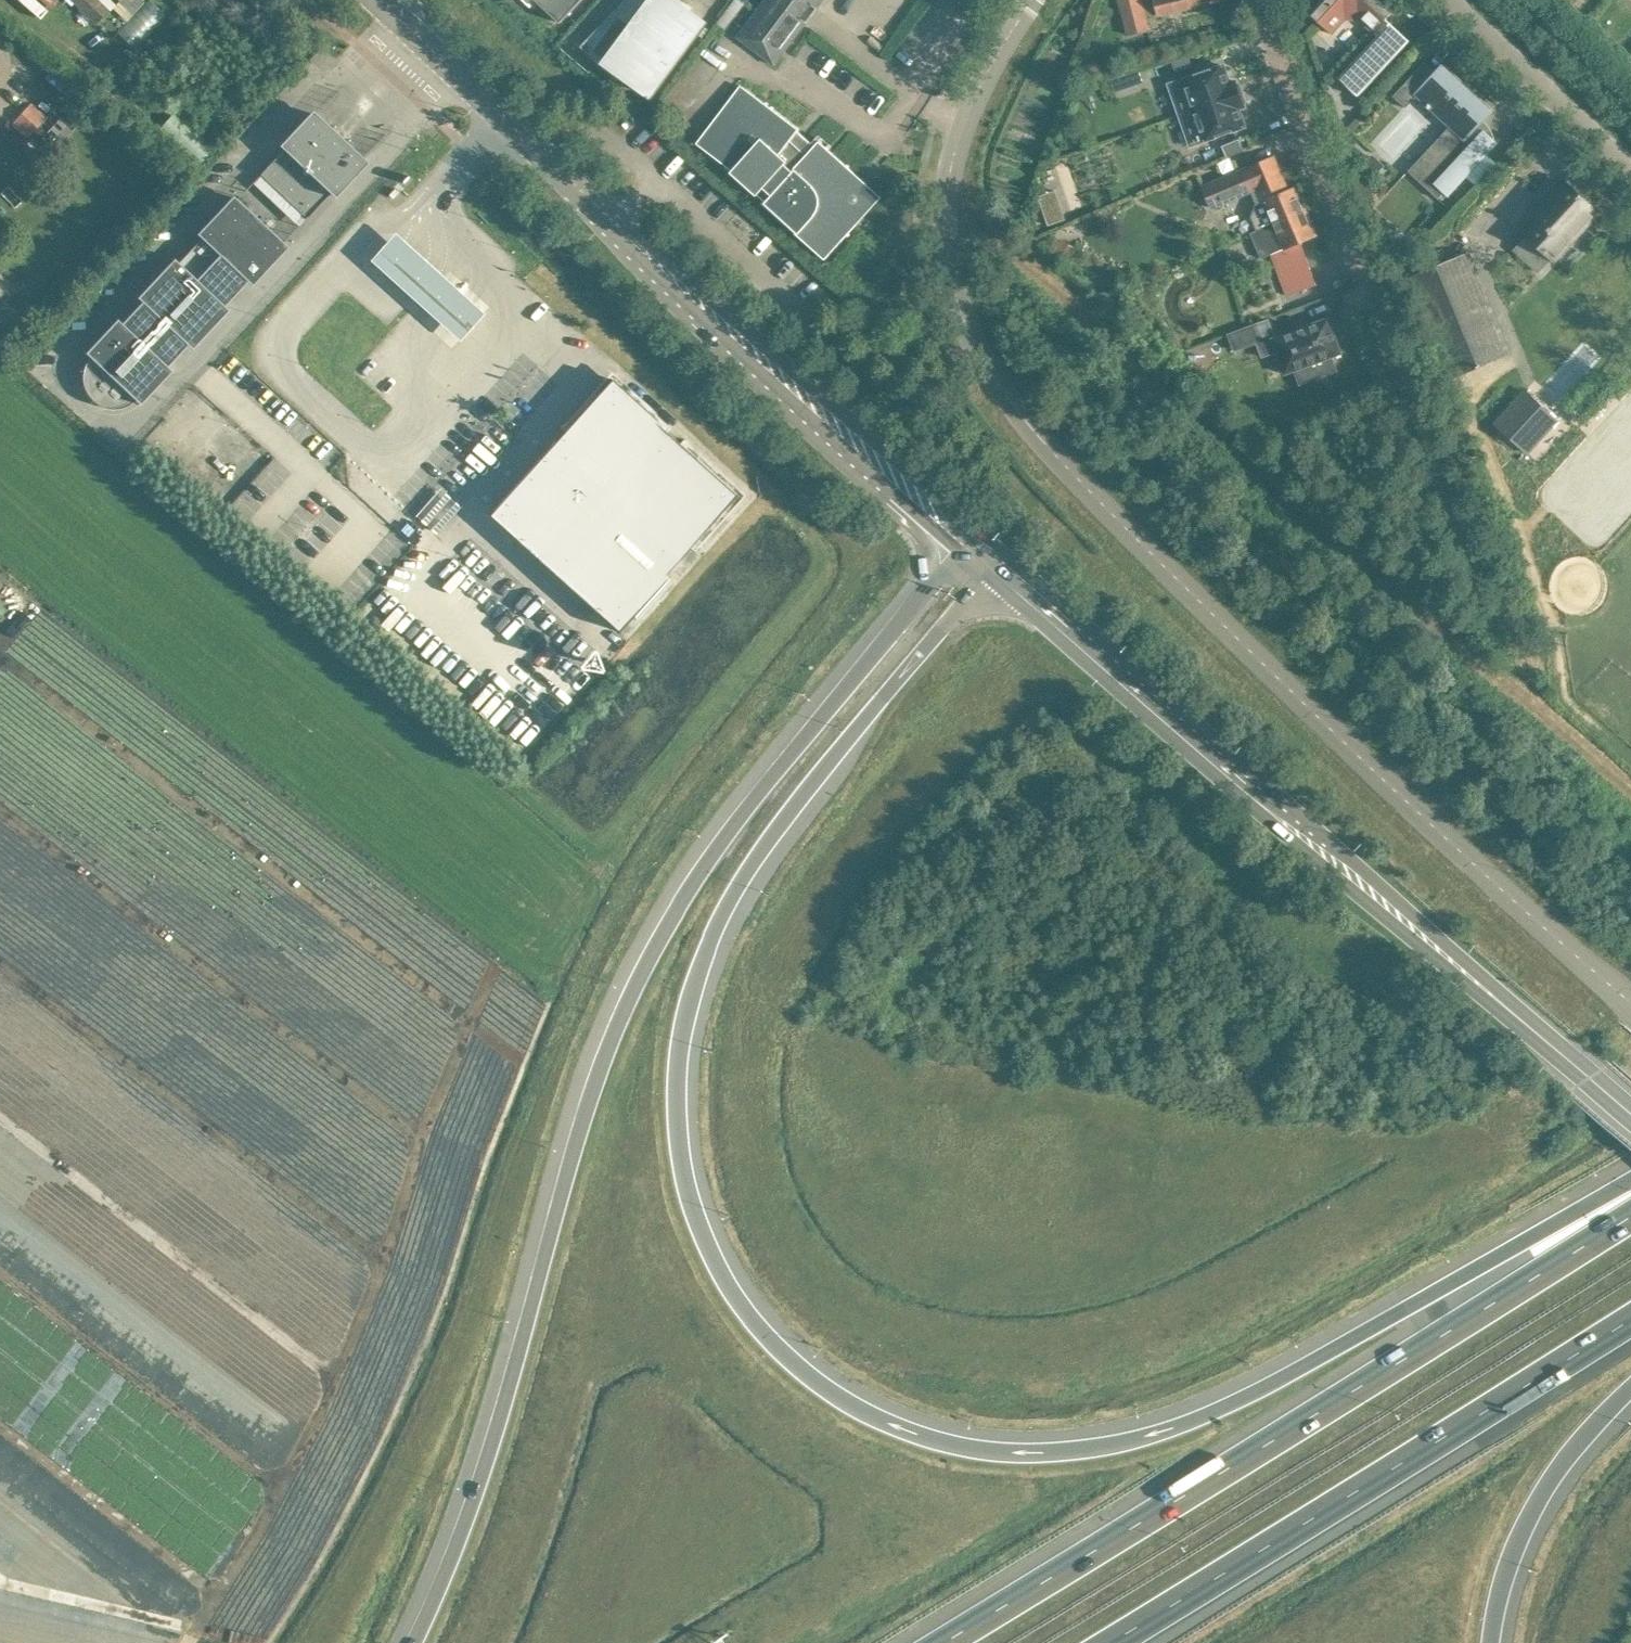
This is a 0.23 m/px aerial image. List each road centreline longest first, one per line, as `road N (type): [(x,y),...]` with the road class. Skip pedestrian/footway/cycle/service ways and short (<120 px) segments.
road 1 (motorway): [(1630,1205),(1494,1267),(1246,1401),(1151,1438),(1066,1458),(990,1459),(899,1436),(819,1392),(751,1325),(705,1249),(685,1183),(674,1107),(698,964),(771,834),(997,566)]
road 2 (unclassified): [(1630,1002),(1297,700),(1035,438),(977,349),(954,287),(947,197),(963,127),(1031,0)]
road 3 (motorway): [(967,540),(710,859),(624,1003),(504,1399),(413,1642)]
road 4 (secondary): [(1630,1112),(997,566)]
road 5 (secondary): [(967,540),(375,0)]
road 6 (motorway): [(1630,1215),(953,1642)]
road 7 (unclassified): [(1532,678),(1259,0)]
road 8 (motorway): [(1109,1642),(1630,1318)]
road 9 (motorway): [(1495,1642),(1502,1594),(1533,1506),(1563,1460),(1630,1388)]
road 10 (unclassified): [(1630,173),(1448,0)]

